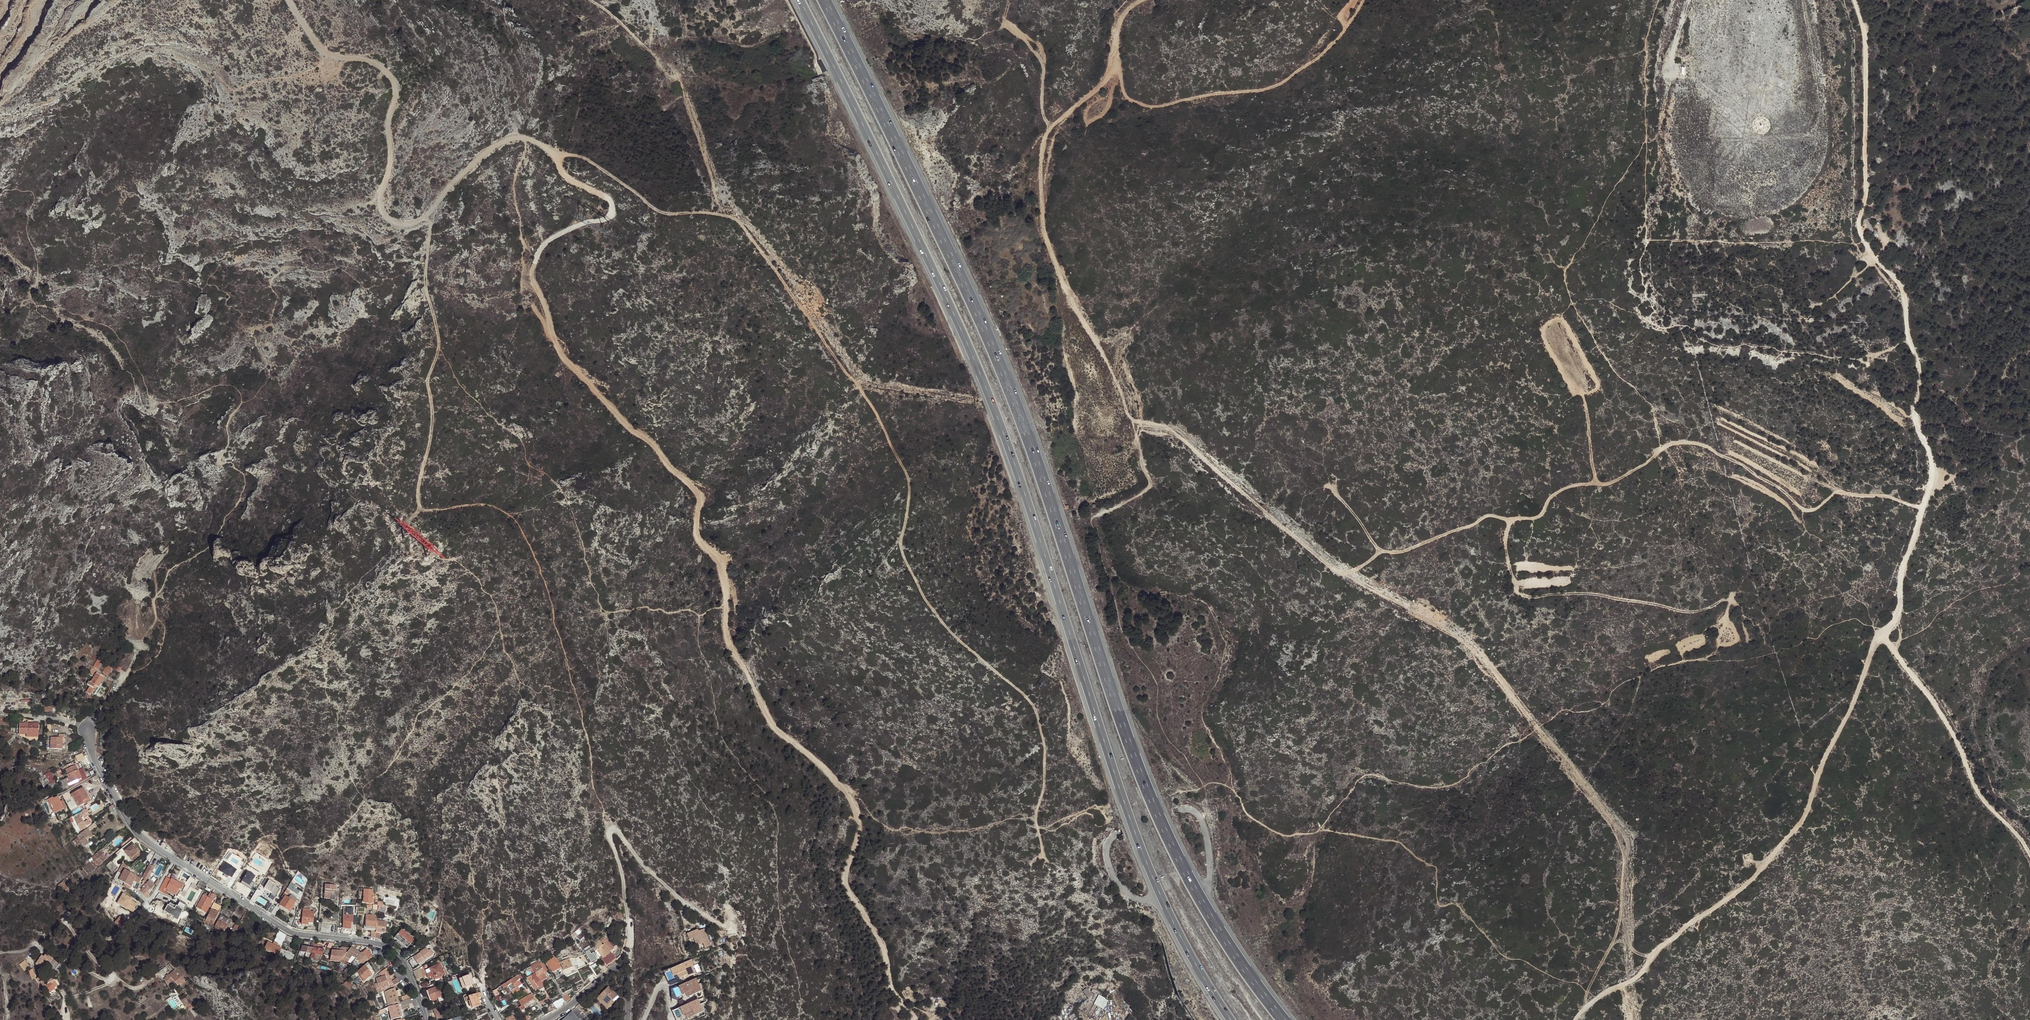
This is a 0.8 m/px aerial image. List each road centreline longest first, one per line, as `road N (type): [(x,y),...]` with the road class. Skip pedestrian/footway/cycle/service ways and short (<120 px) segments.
road 1 (track): [(916,1019),(889,985),(882,948),(840,882),(857,823),(849,793),(769,723),(724,635),(721,571),(698,540),(698,497),(569,363),(536,283),(532,264),(545,241),(610,216),(609,199),(561,171),(558,154),(525,136),(506,139),(467,167),(430,213),(393,222),(378,205),(390,164),(390,73),(363,58),(328,54),(289,0)]
road 2 (track): [(1574,1019),(1724,903),(1798,823),(1895,617),(1931,470),(1905,290),(1873,259),(1862,223),(1867,79),(1853,0)]
road 3 (motorway): [(1284,1019),(1219,931),(1168,839),(986,334),(823,0)]
road 4 (motorway): [(799,0),(968,344),(1136,835),(1186,948),(1231,1019)]
road 5 (track): [(1922,507),(1838,492),(1804,510),(1734,460),(1680,442),(1626,477),(1561,490),(1542,515),(1488,515),(1344,572),(1175,436),(1135,429)]
road 6 (track): [(1204,785),(1165,735),(1158,683),(1124,644),(1093,519),(1148,484),(1135,429),(1043,234),(1040,171),(1049,128),(1043,66),(1005,24)]
road 7 (track): [(1509,518),(1506,553),(1520,593),(1582,594),(1686,613),(1727,601),(1724,637)]
road 8 (unclassified): [(175,859),(111,938),(97,939),(64,917),(110,980),(32,946)]
road 9 (residential): [(425,1019),(391,951),(290,932),(175,859)]
road 10 (track): [(420,510),(432,425),(427,379),(439,340),(425,286),(430,213)]
road 11 (track): [(1885,638),(1947,721),(1989,808),(2029,852)]
road 12 (residential): [(175,859),(127,821),(87,729)]
road 13 (residential): [(546,1019),(618,968),(628,976),(626,1019)]

